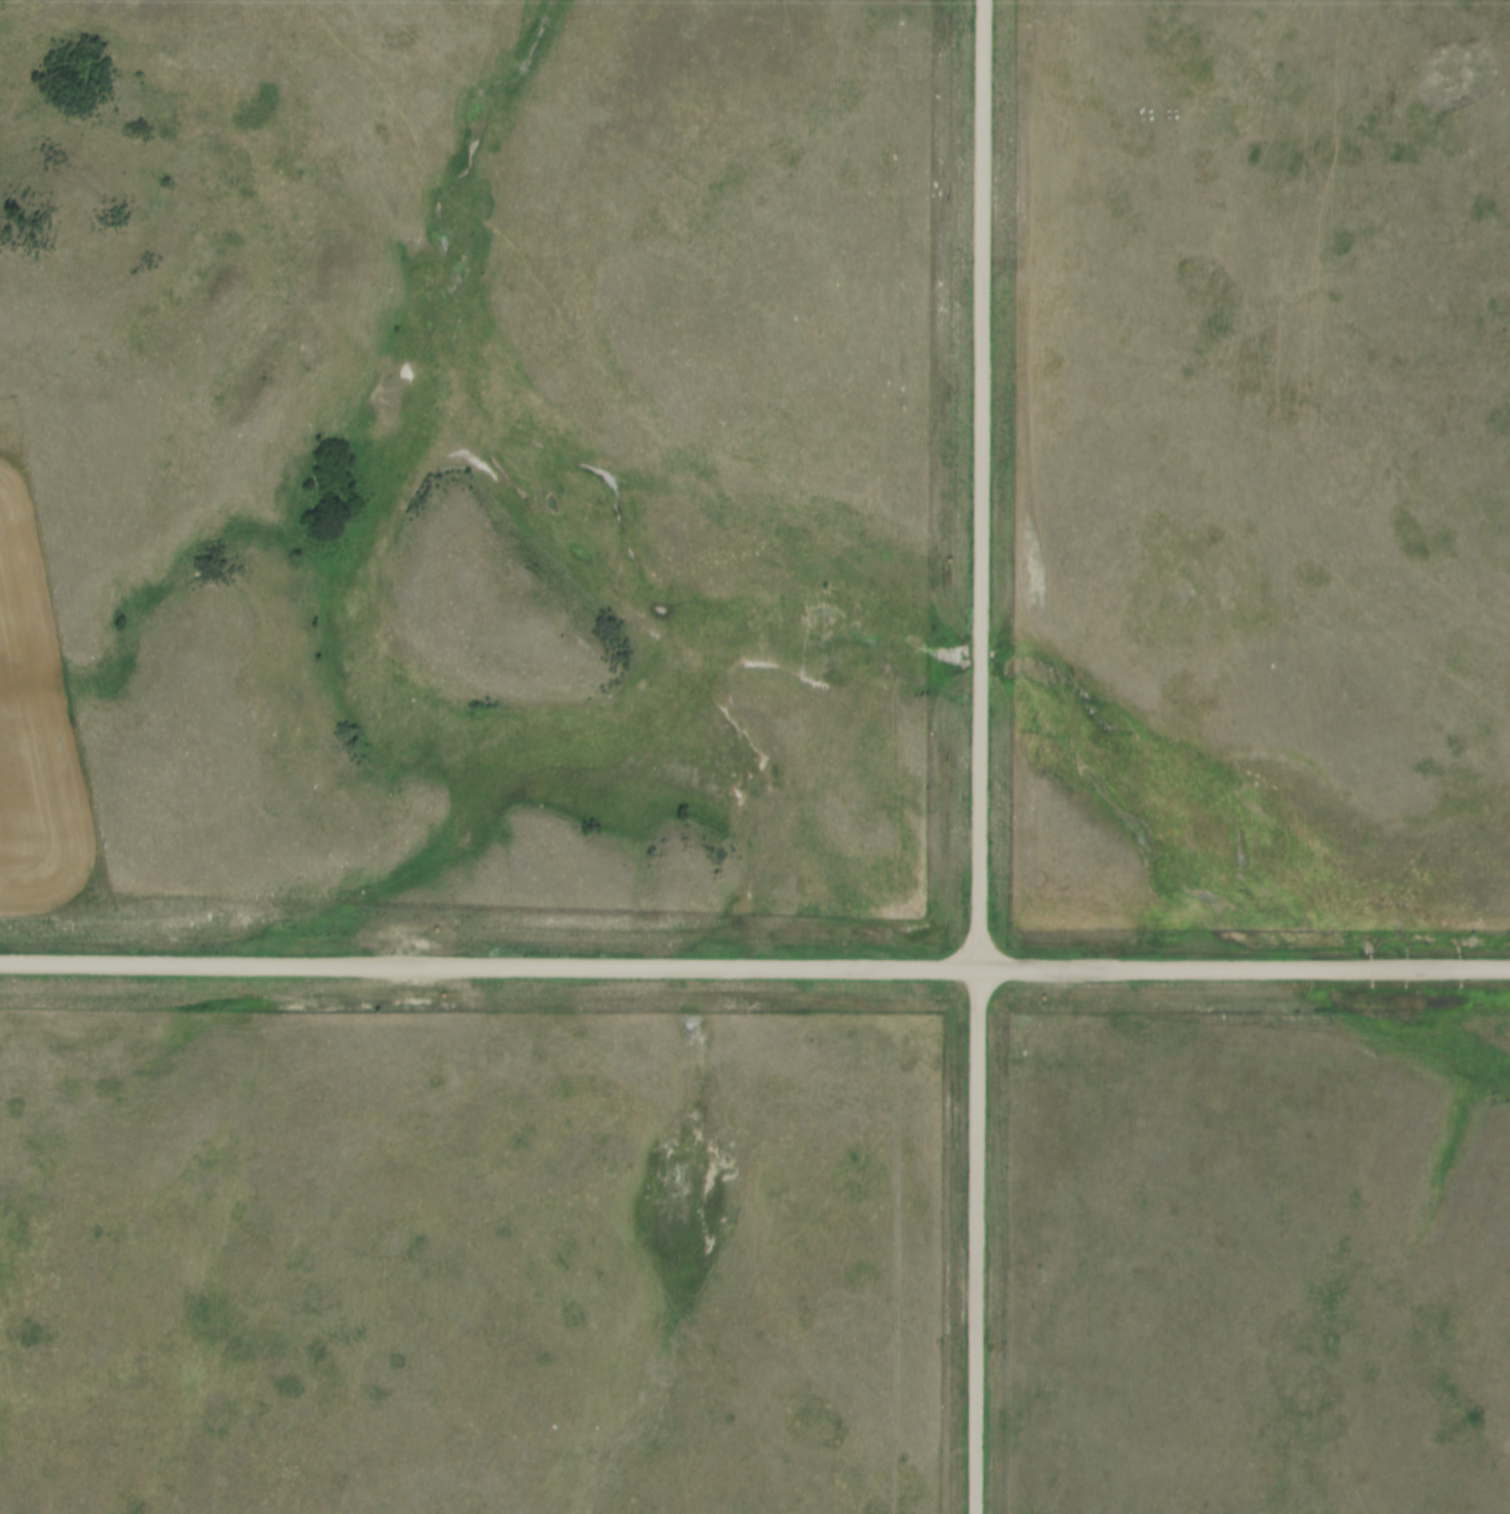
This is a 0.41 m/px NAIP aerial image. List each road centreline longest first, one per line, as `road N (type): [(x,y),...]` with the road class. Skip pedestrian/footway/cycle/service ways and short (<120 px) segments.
road 1 (residential): [(976,1513),(986,0)]
road 2 (residential): [(1509,969),(0,965)]

